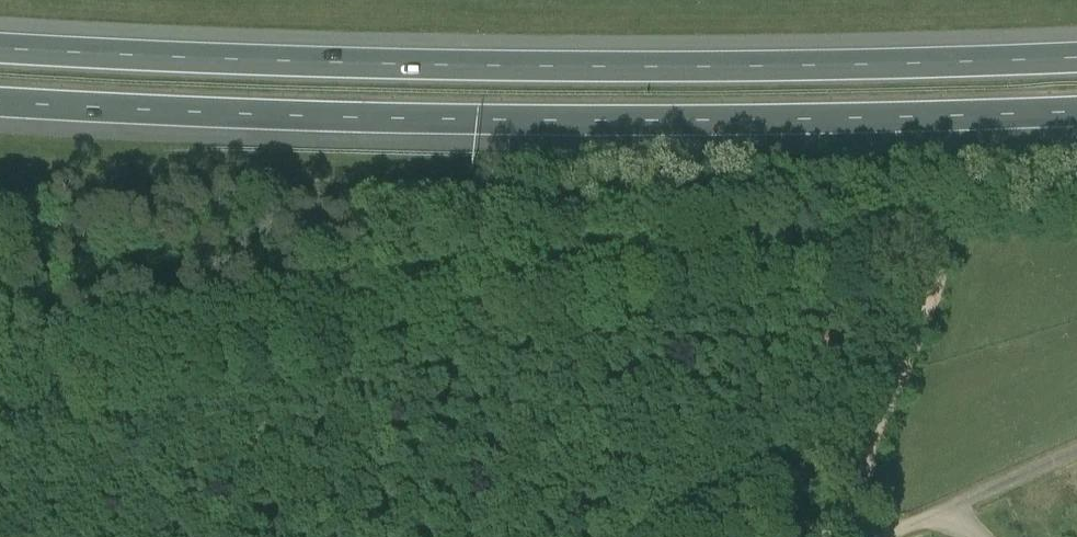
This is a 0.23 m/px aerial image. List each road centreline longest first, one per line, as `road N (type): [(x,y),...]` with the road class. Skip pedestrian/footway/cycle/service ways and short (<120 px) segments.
road 1 (track): [(0,393),(422,305),(916,252),(858,531)]
road 2 (motorway): [(0,102),(338,120),(722,122),(1076,111)]
road 3 (motorway): [(1076,58),(724,67),(0,50)]

